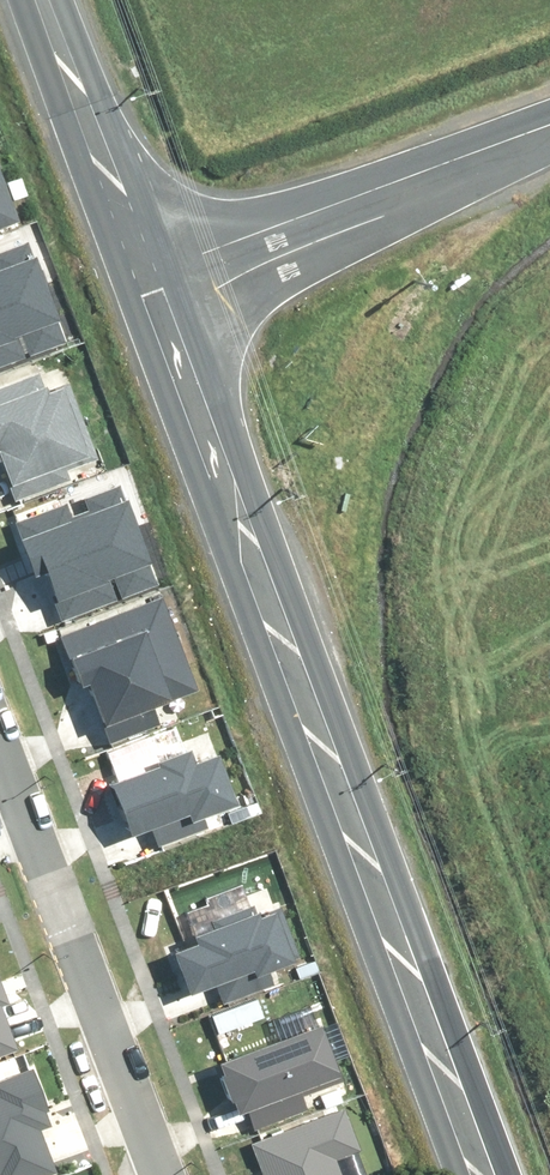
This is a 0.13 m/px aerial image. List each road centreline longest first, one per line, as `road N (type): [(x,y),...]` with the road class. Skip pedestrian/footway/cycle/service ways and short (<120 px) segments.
road 1 (secondary): [(155,273),(240,524),(487,1174)]
road 2 (residential): [(162,1174),(0,759)]
road 3 (tertiary): [(155,273),(549,126)]
road 4 (secondary): [(48,0),(155,273)]

